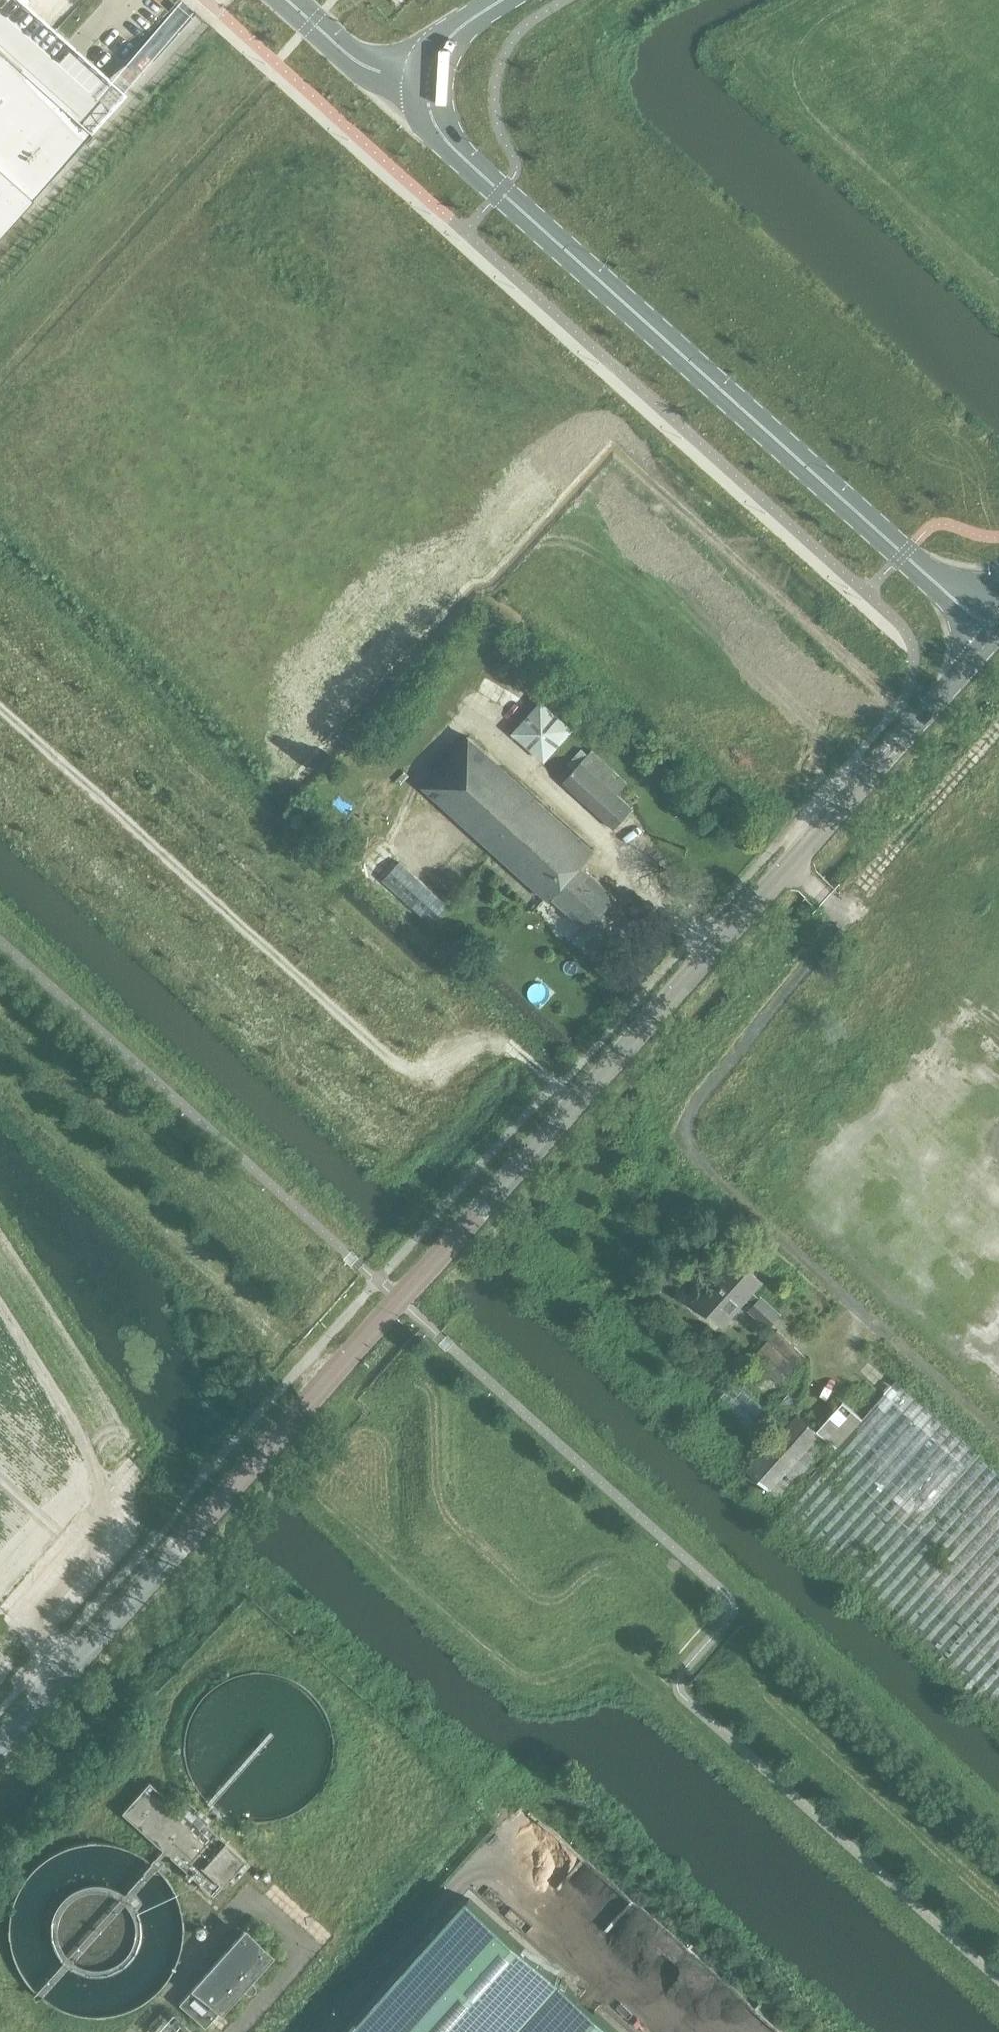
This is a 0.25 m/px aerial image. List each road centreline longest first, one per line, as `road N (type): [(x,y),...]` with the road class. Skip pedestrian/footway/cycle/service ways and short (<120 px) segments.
road 1 (tertiary): [(0,1742),(994,634)]
road 2 (track): [(998,728),(690,1112),(698,1152),(998,1438)]
road 3 (unclassified): [(427,78),(434,121),(462,156),(994,634)]
road 4 (track): [(64,1671),(36,1597),(93,1506),(94,1481),(0,1325)]
road 5 (unclassified): [(427,78),(360,63),(287,0)]

